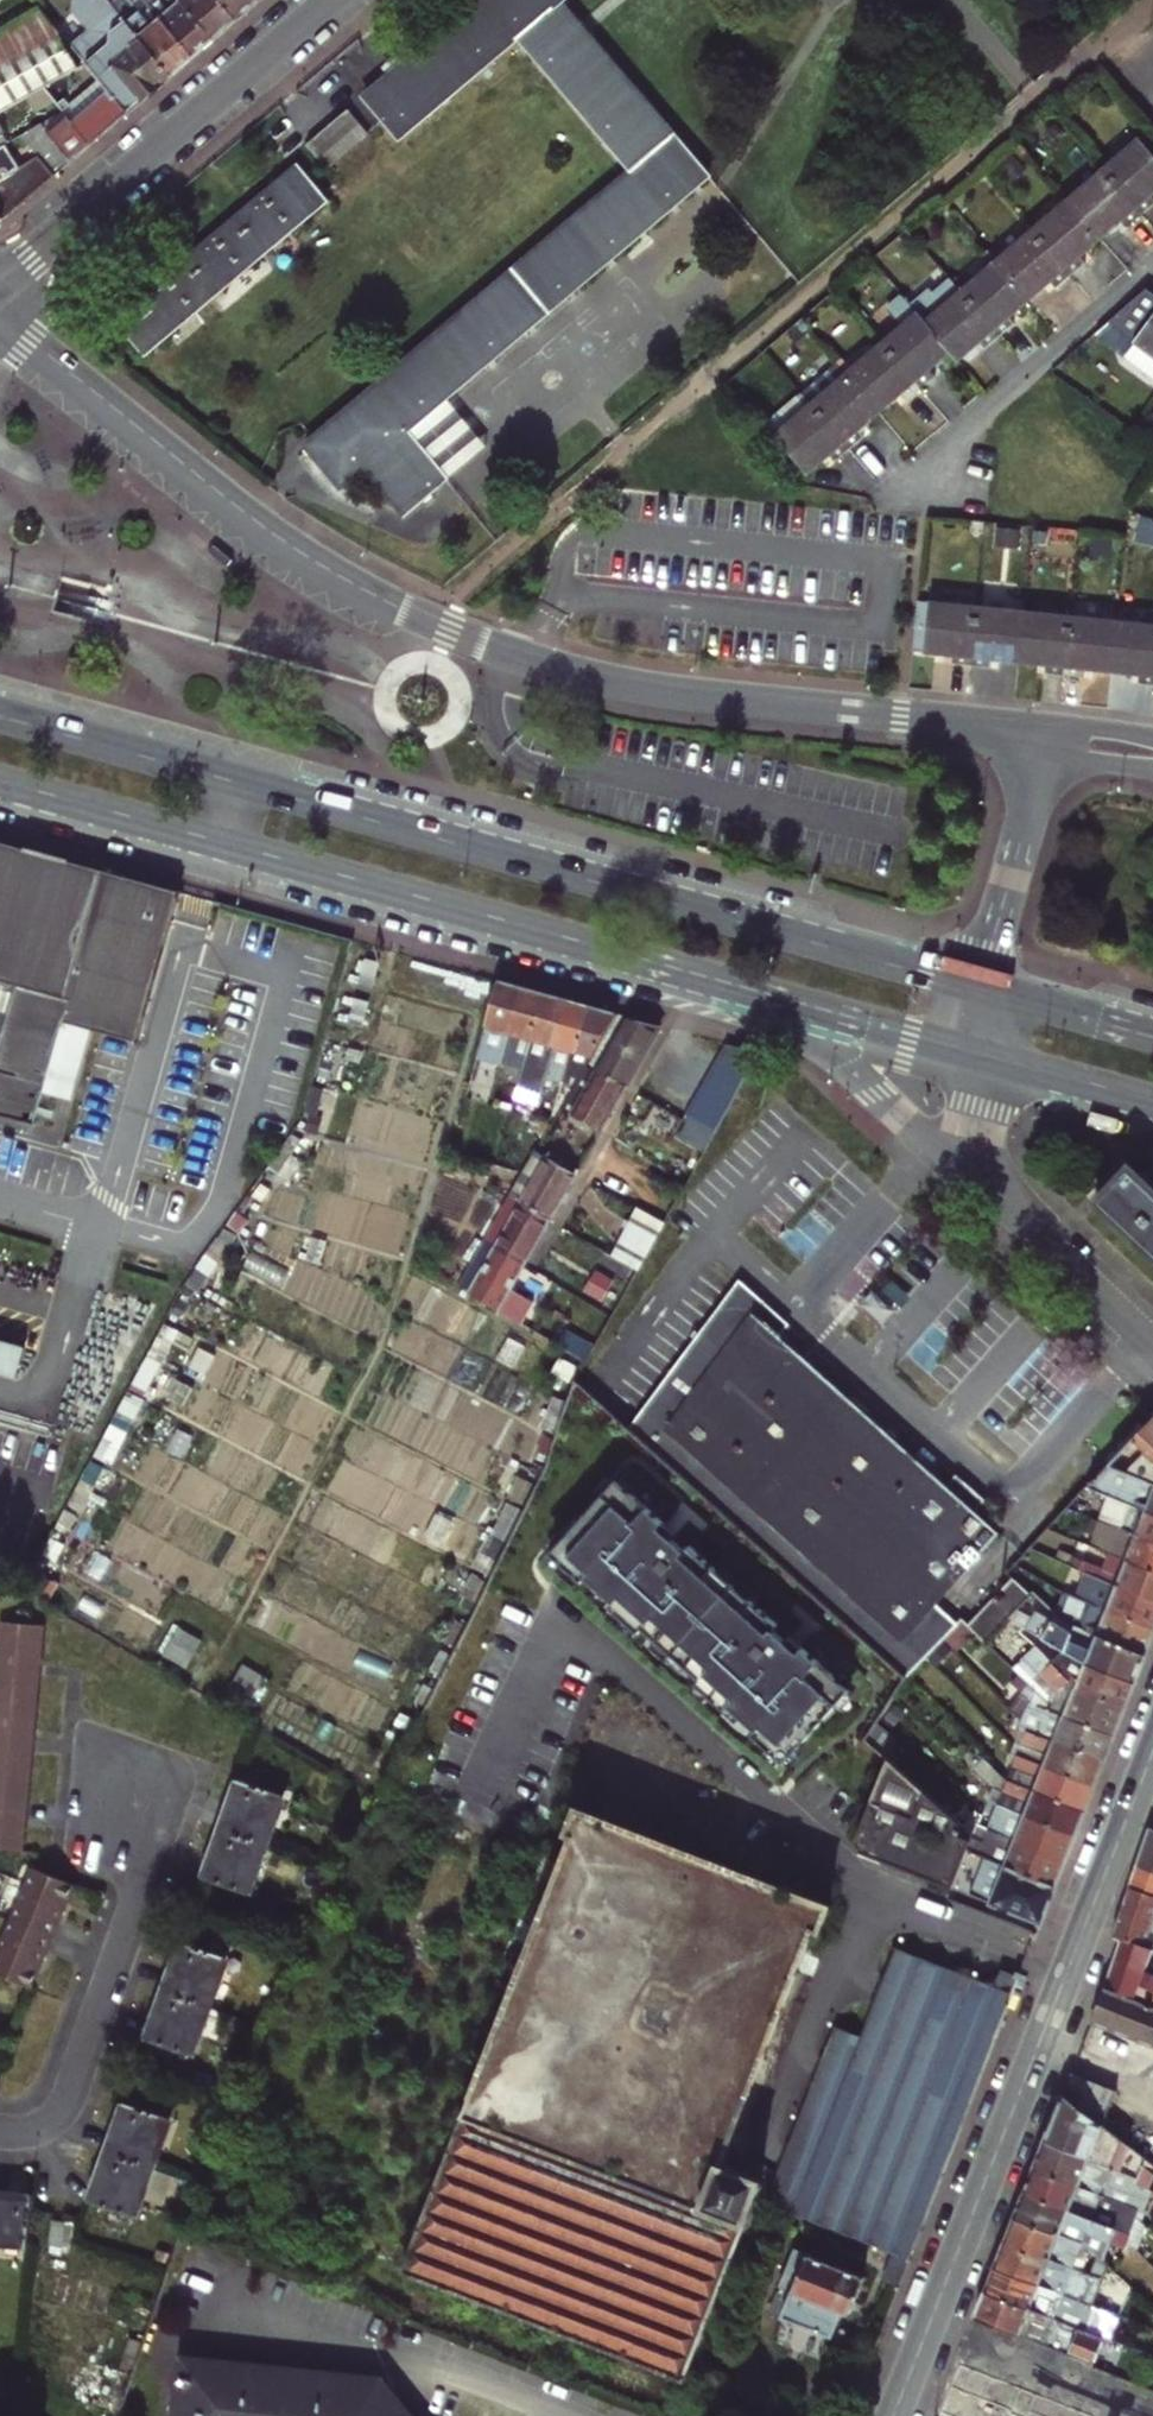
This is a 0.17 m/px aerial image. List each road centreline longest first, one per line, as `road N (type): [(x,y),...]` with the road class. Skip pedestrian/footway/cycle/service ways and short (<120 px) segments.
road 1 (tertiary): [(0,324),(276,540),(363,592),(494,648),(641,689),(1055,733)]
road 2 (primary): [(982,986),(0,712)]
road 3 (primary): [(0,788),(701,980)]
road 4 (tertiary): [(1152,1753),(893,2415)]
road 5 (residential): [(332,0),(0,281)]
road 6 (residential): [(0,2132),(48,2126),(68,2100),(152,1816)]
road 7 (tertiary): [(701,980),(808,1036),(987,1184)]
road 8 (primary): [(701,980),(972,1055)]
road 9 (tertiary): [(1055,733),(982,986)]
road 10 (tertiary): [(987,1184),(1152,1346)]
road 11 (primary): [(972,1055),(1152,1105)]
road 12 (primary): [(1152,1034),(982,986)]
road 13 (tertiary): [(972,1055),(971,1129),(987,1184)]

